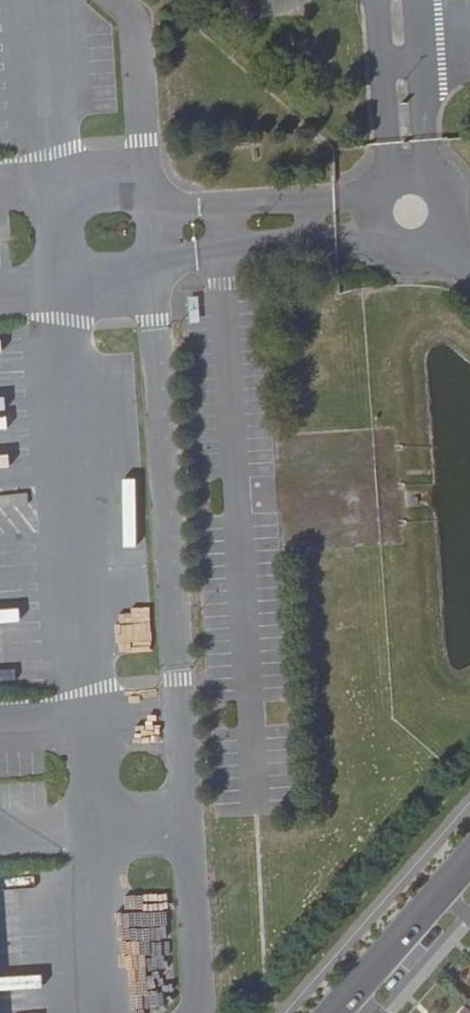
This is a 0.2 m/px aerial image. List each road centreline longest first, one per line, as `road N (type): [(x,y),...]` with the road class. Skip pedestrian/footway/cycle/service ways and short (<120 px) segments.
road 1 (tertiary): [(469,866),(336,1012)]
road 2 (unclassified): [(451,236),(459,197),(446,174),(422,162),(384,171),(370,192),(368,216)]

